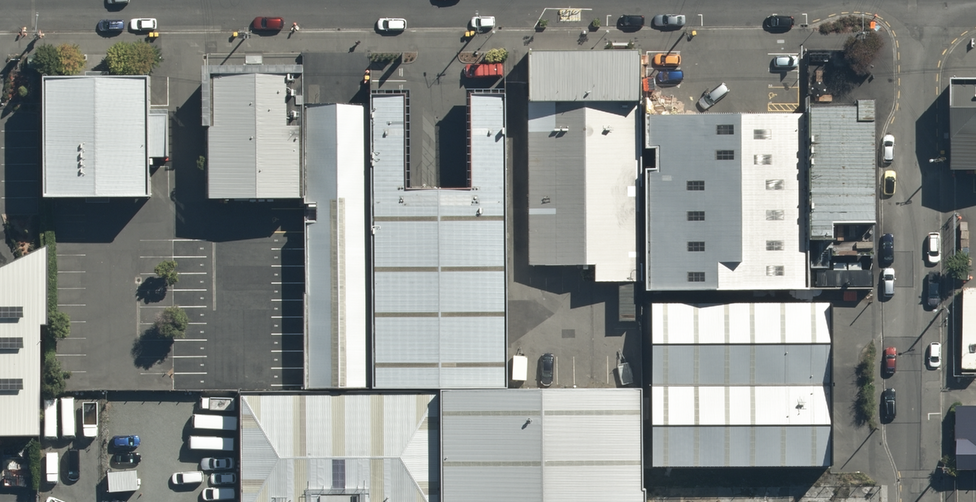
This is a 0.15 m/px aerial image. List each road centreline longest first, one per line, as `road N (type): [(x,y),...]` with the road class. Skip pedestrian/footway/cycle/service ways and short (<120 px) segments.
road 1 (unclassified): [(918,0),(919,501)]

